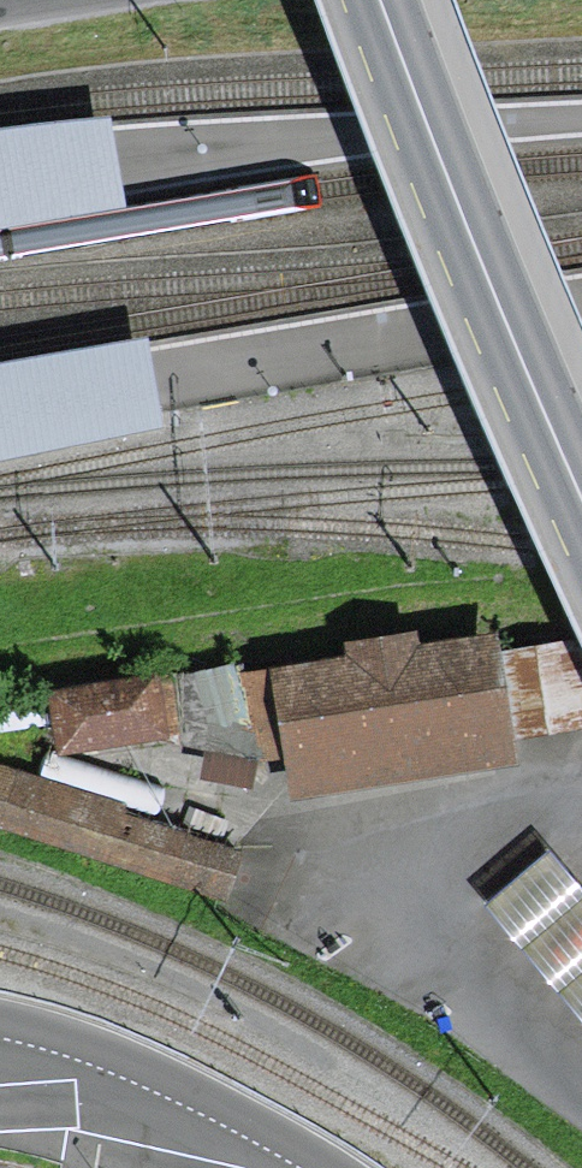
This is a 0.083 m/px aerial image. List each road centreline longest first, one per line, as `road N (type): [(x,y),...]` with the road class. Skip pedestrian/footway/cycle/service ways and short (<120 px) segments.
road 1 (primary): [(581,496),(380,0)]

